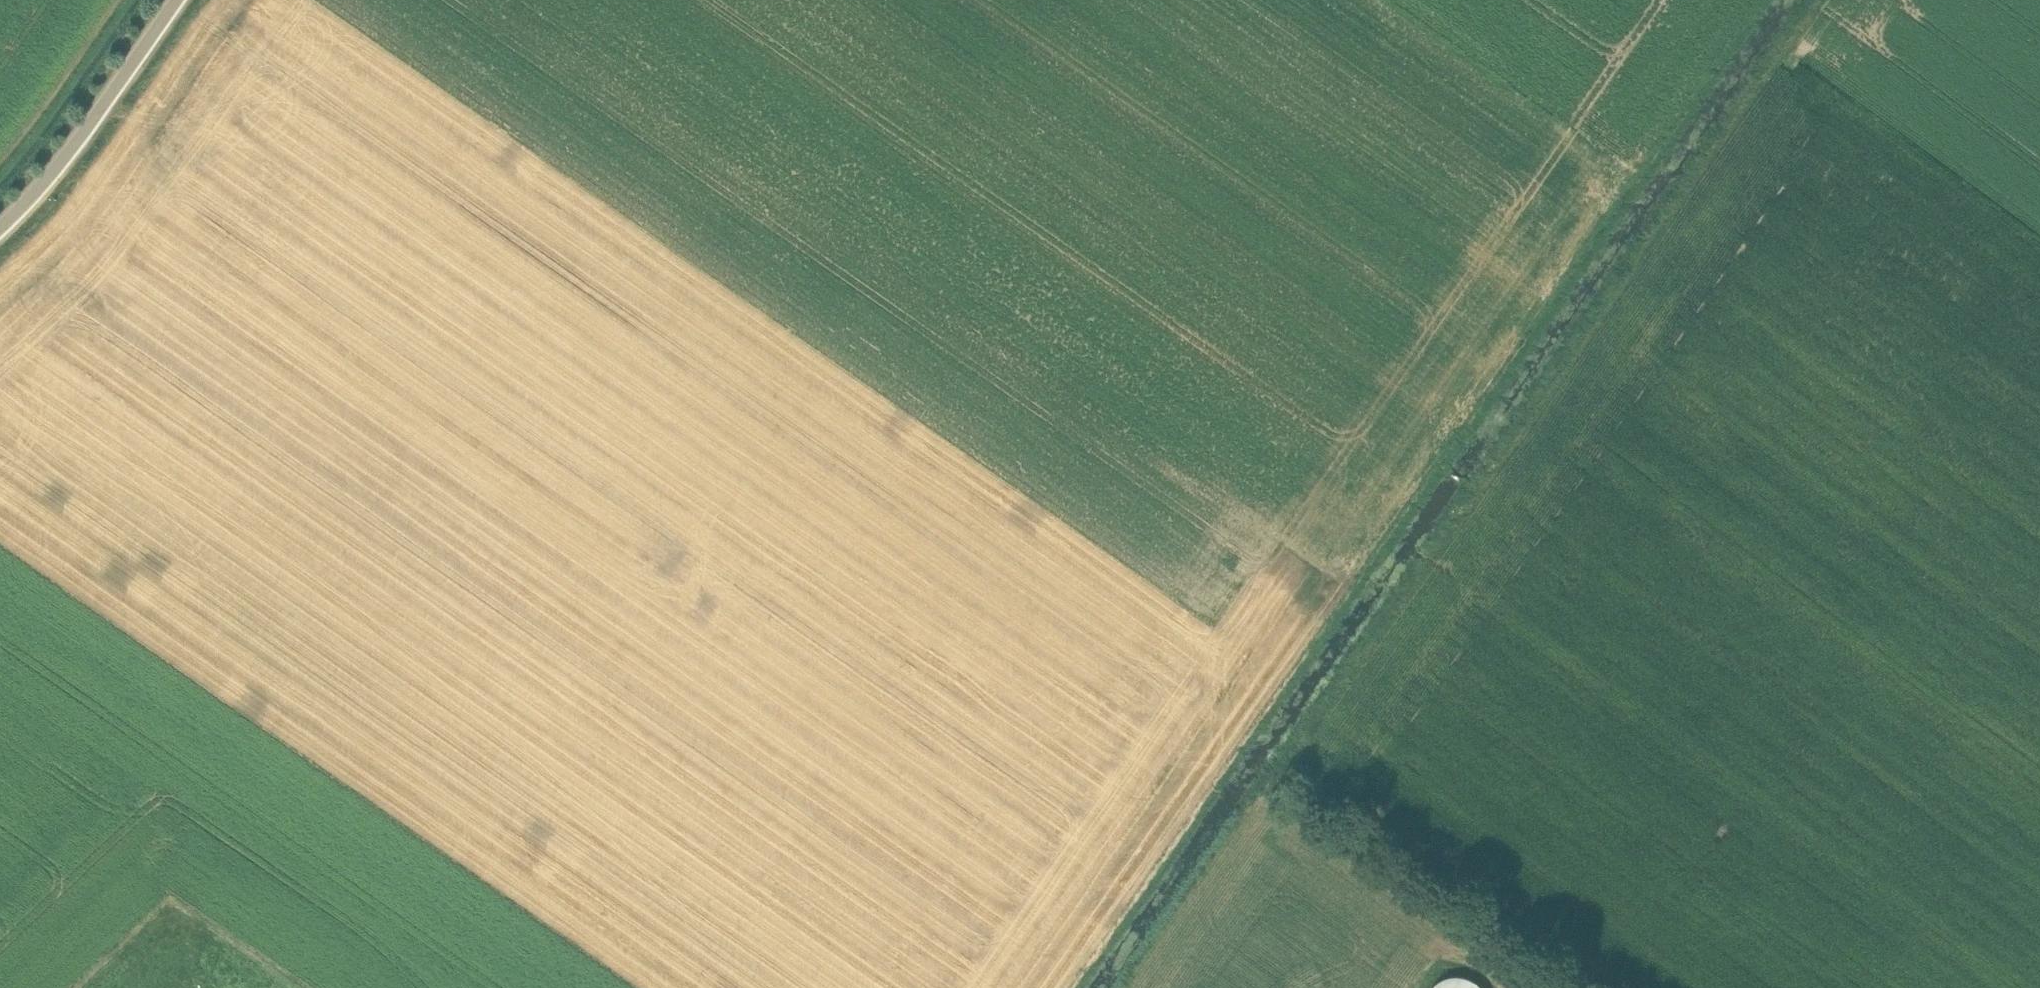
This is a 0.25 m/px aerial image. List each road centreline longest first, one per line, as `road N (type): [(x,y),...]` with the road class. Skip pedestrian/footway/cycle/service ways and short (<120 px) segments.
road 1 (tertiary): [(0,218),(121,88),(174,0)]

